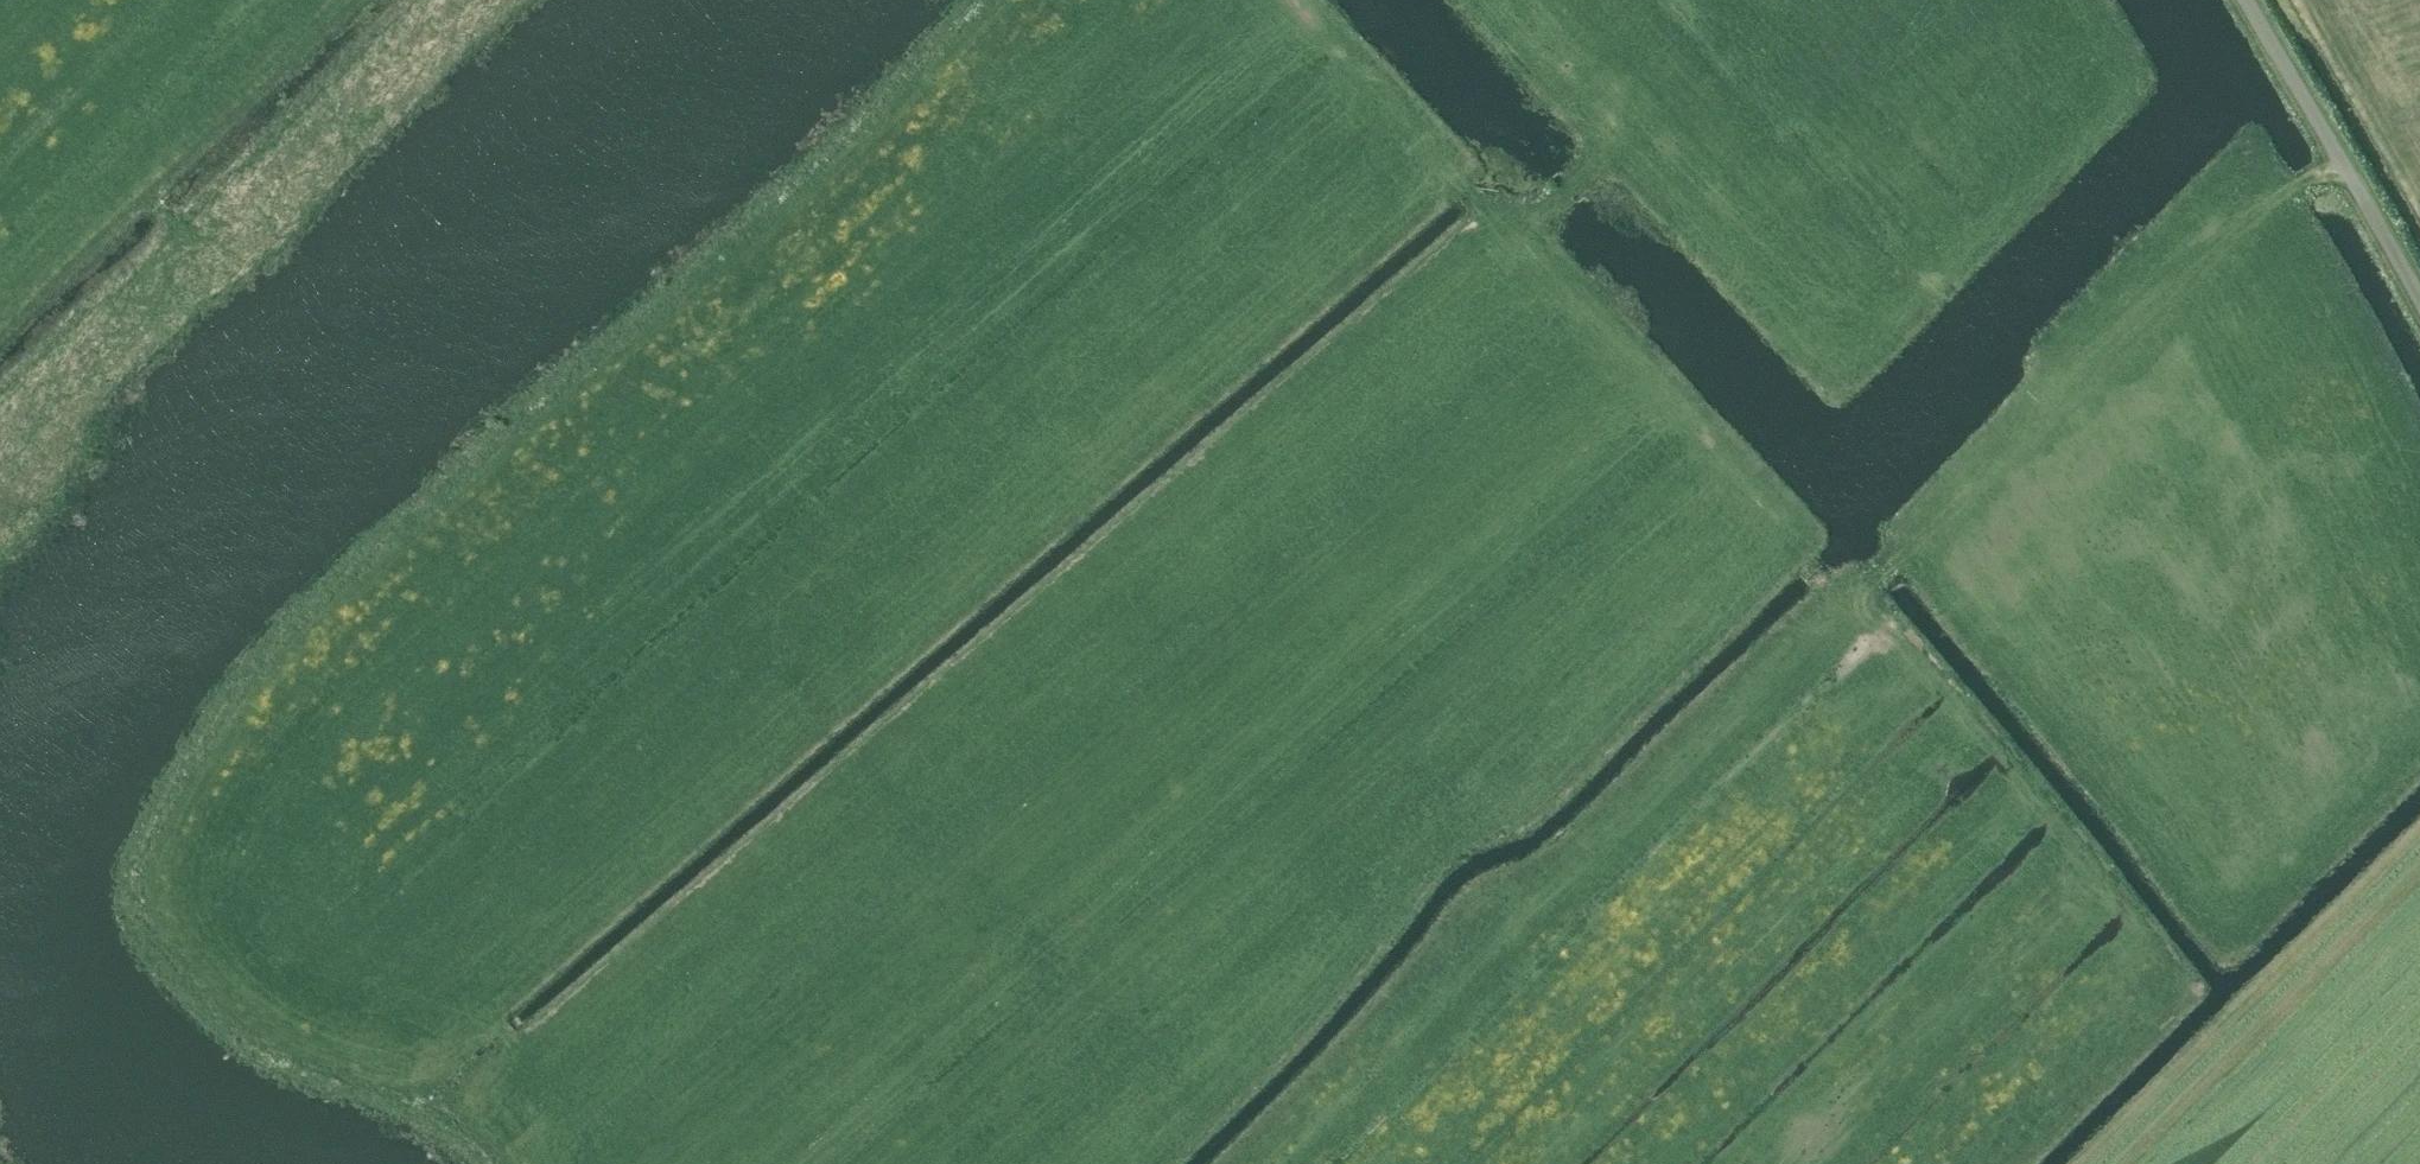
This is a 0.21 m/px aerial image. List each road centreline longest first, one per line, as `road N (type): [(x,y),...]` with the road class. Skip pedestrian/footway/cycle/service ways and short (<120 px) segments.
road 1 (unclassified): [(2419,300),(2246,0)]

